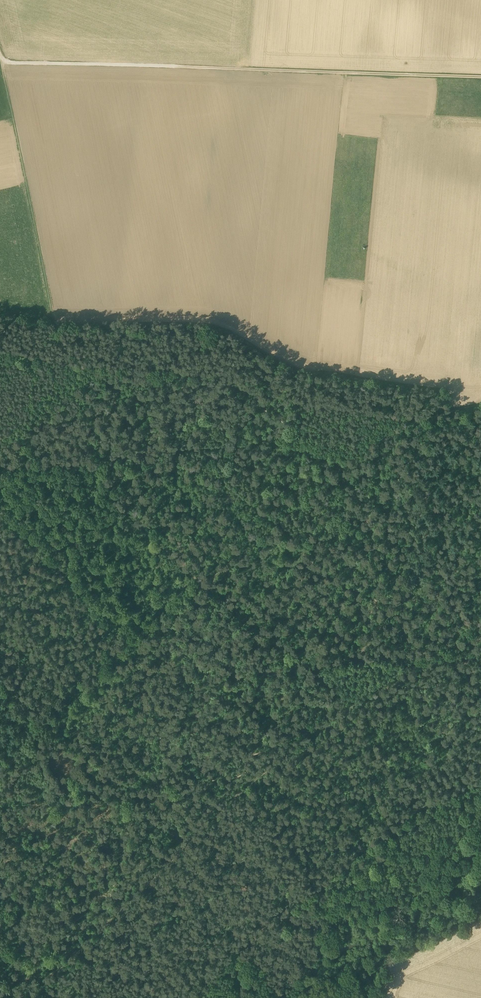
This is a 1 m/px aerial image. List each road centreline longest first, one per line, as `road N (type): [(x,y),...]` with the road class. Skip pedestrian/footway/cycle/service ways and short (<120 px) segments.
road 1 (track): [(480,75),(0,59)]
road 2 (track): [(283,758),(134,639),(0,515)]

